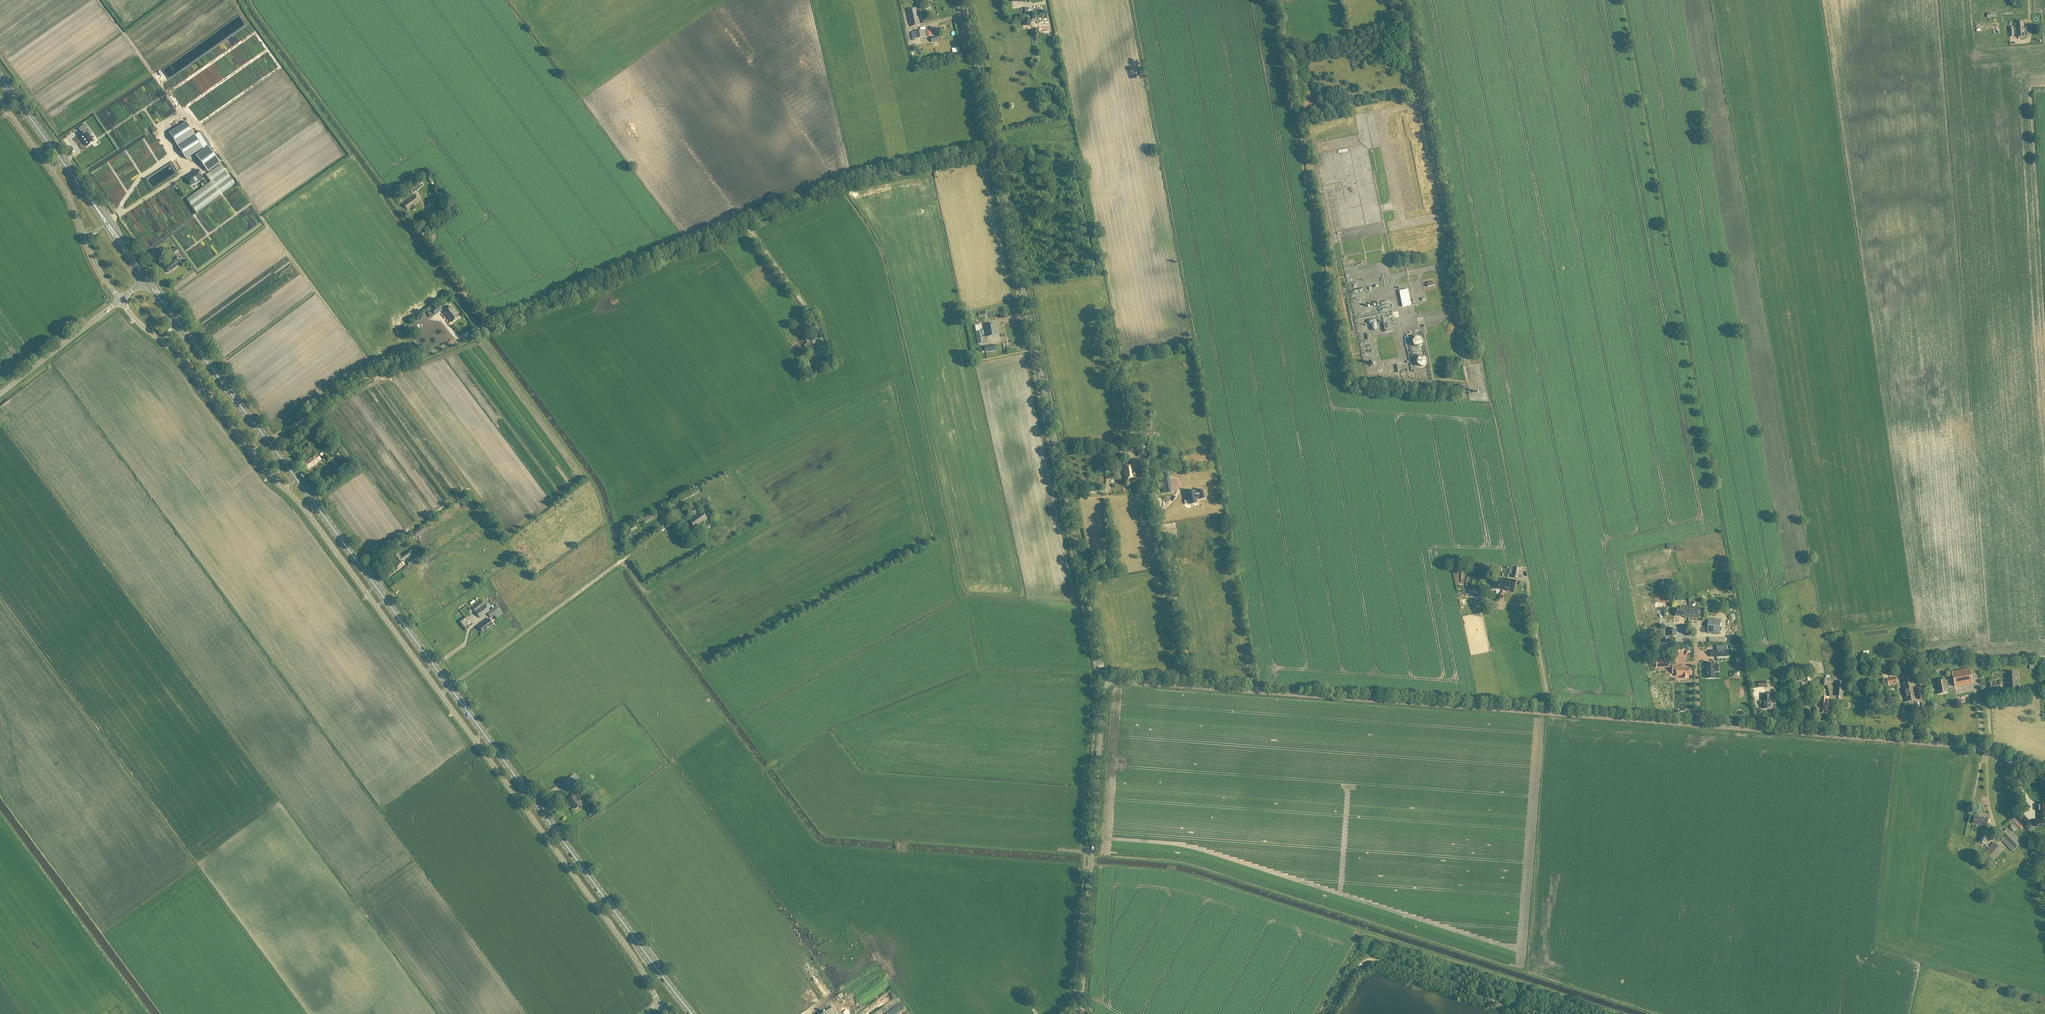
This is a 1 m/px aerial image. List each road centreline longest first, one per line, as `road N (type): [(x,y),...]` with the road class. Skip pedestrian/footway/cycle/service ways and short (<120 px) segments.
road 1 (unclassified): [(2044,778),(1971,747),(1104,681)]
road 2 (unclassified): [(268,442),(349,387),(746,225),(870,178),(995,152)]
road 3 (primary): [(692,1013),(268,442)]
road 4 (unclassified): [(659,1003),(637,962),(308,514),(251,455)]
road 5 (unclassified): [(1104,681),(995,152)]
road 6 (unclassified): [(1072,1013),(1080,990),(1104,681)]
road 7 (unclassified): [(120,300),(93,260),(68,195),(0,101)]
road 8 (unclassified): [(251,455),(175,353),(120,300)]
road 9 (unclassified): [(995,152),(965,0)]
road 10 (unclassified): [(0,394),(120,300)]
road 11 (primary): [(232,395),(150,277)]
road 12 (primary): [(144,282),(232,395)]
road 13 (primary): [(84,191),(0,77)]

